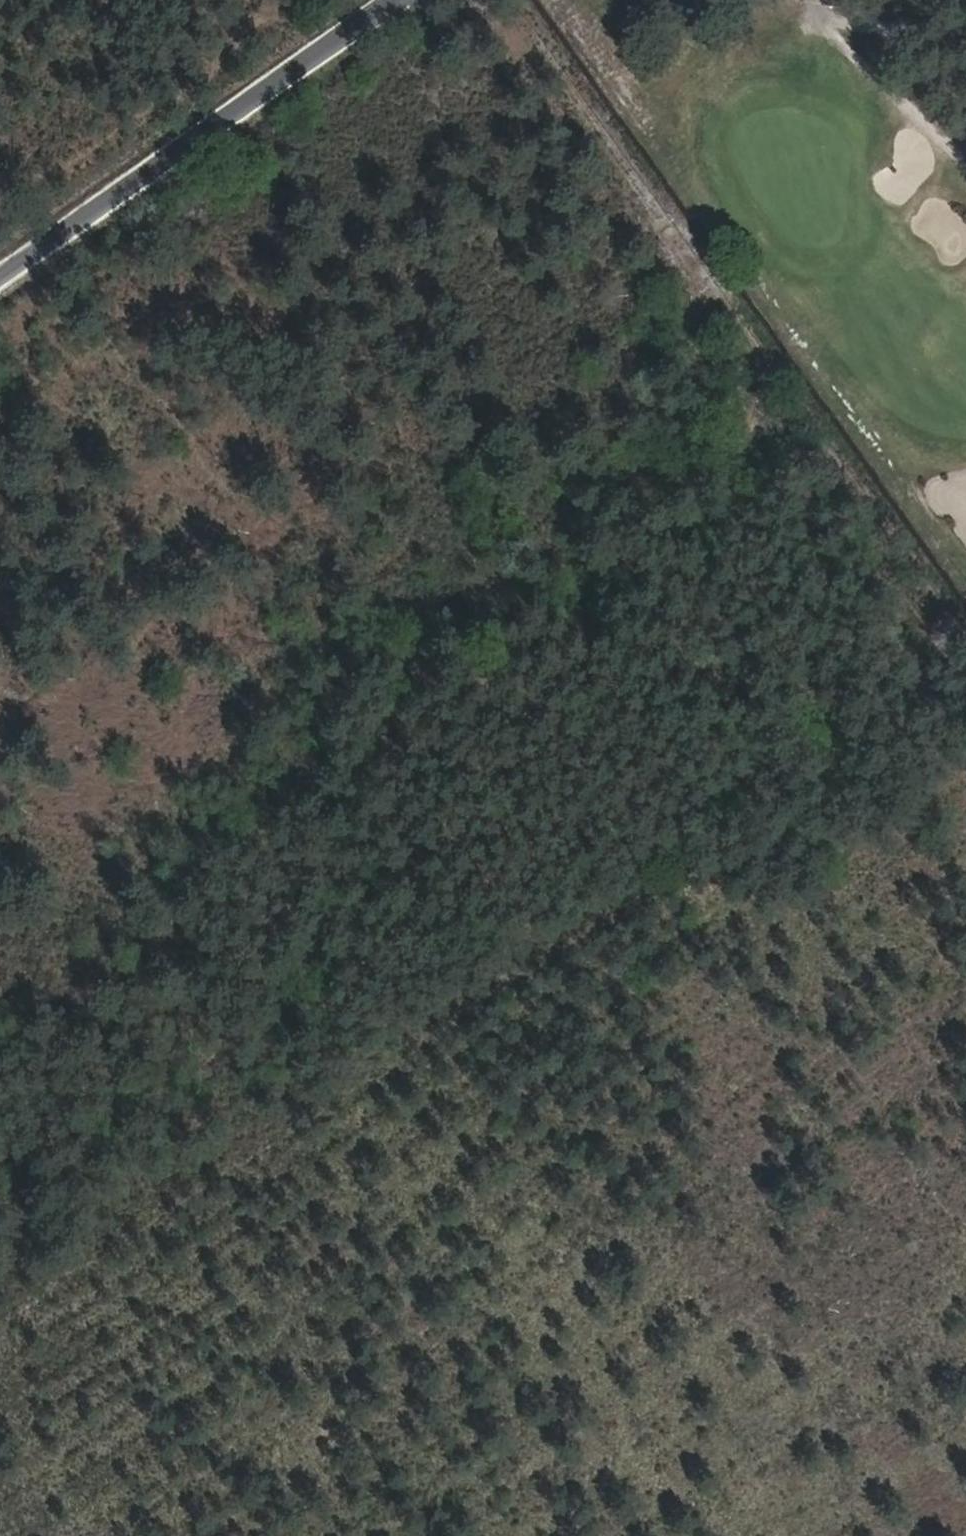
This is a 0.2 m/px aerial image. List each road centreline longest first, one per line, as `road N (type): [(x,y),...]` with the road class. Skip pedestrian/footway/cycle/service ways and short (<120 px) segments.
road 1 (track): [(515,0),(965,634)]
road 2 (unclassified): [(0,273),(394,0)]

